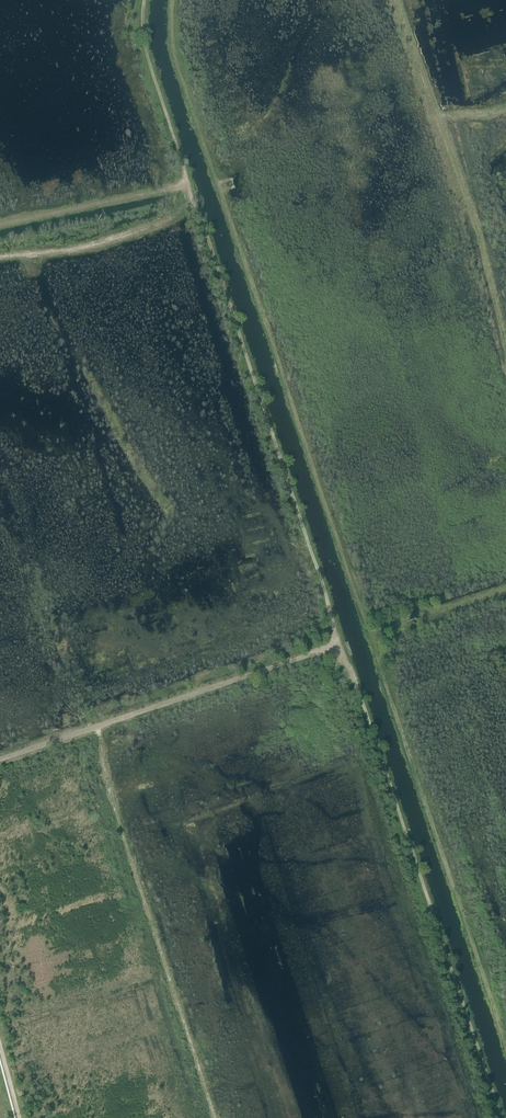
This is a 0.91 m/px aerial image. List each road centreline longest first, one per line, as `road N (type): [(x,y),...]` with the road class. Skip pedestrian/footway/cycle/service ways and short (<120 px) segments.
road 1 (track): [(502,1117),(344,644)]
road 2 (track): [(344,644),(285,452),(189,187)]
road 3 (track): [(0,759),(344,644)]
road 4 (track): [(189,187),(0,227)]

